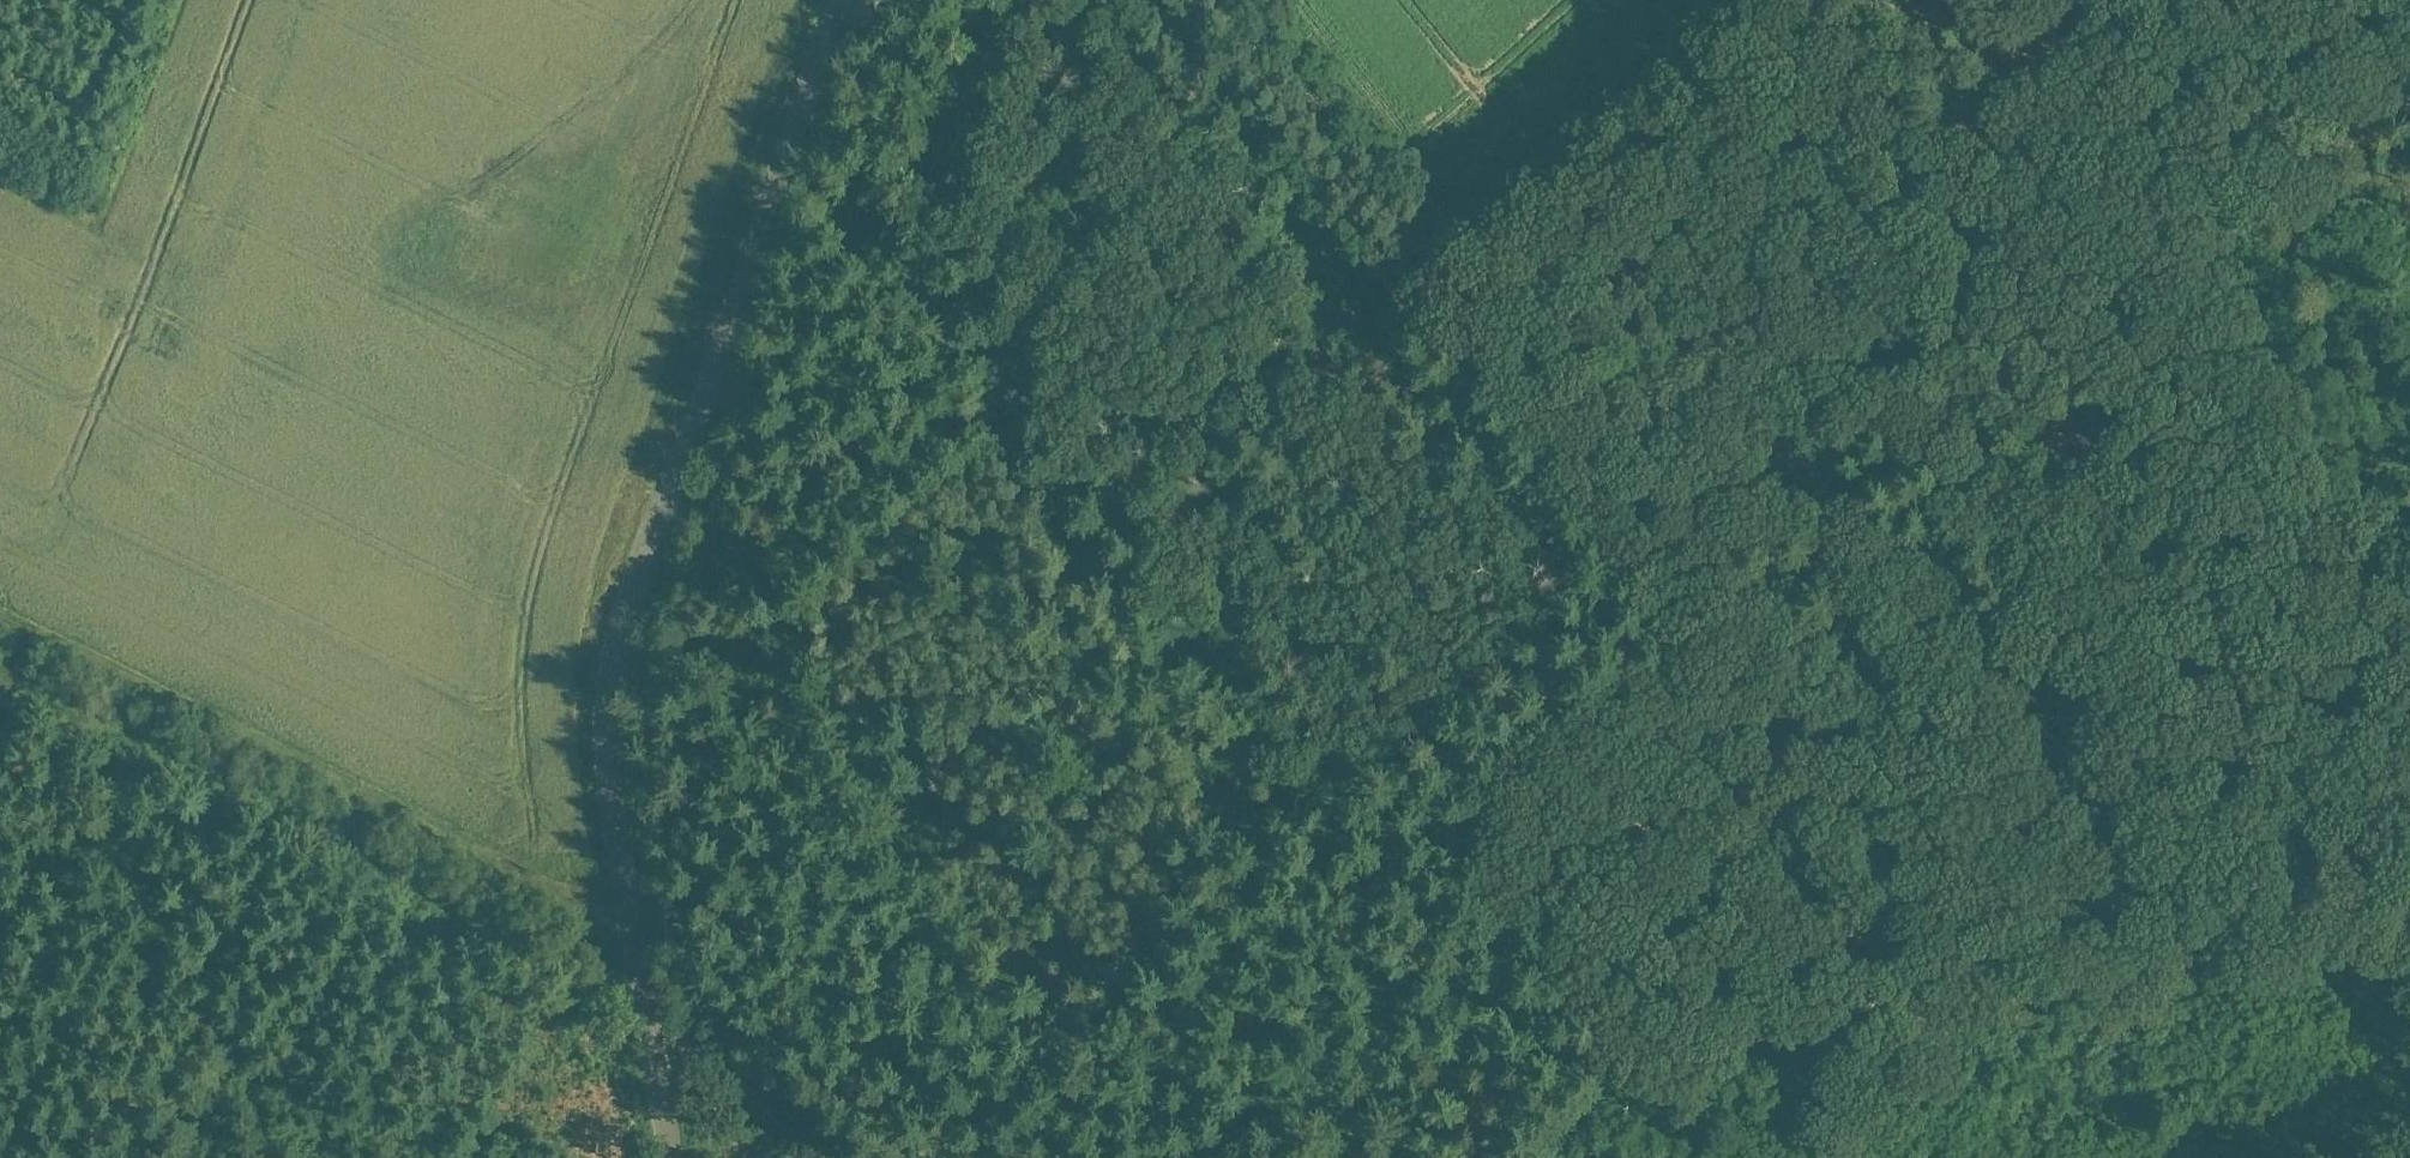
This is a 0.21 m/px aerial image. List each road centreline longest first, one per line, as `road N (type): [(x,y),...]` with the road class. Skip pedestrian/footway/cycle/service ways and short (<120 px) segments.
road 1 (residential): [(839,0),(621,651),(611,742),(626,889),(681,1157)]
road 2 (track): [(0,630),(19,639),(15,693),(420,874),(635,958)]
road 3 (track): [(654,1024),(458,947),(420,874)]

